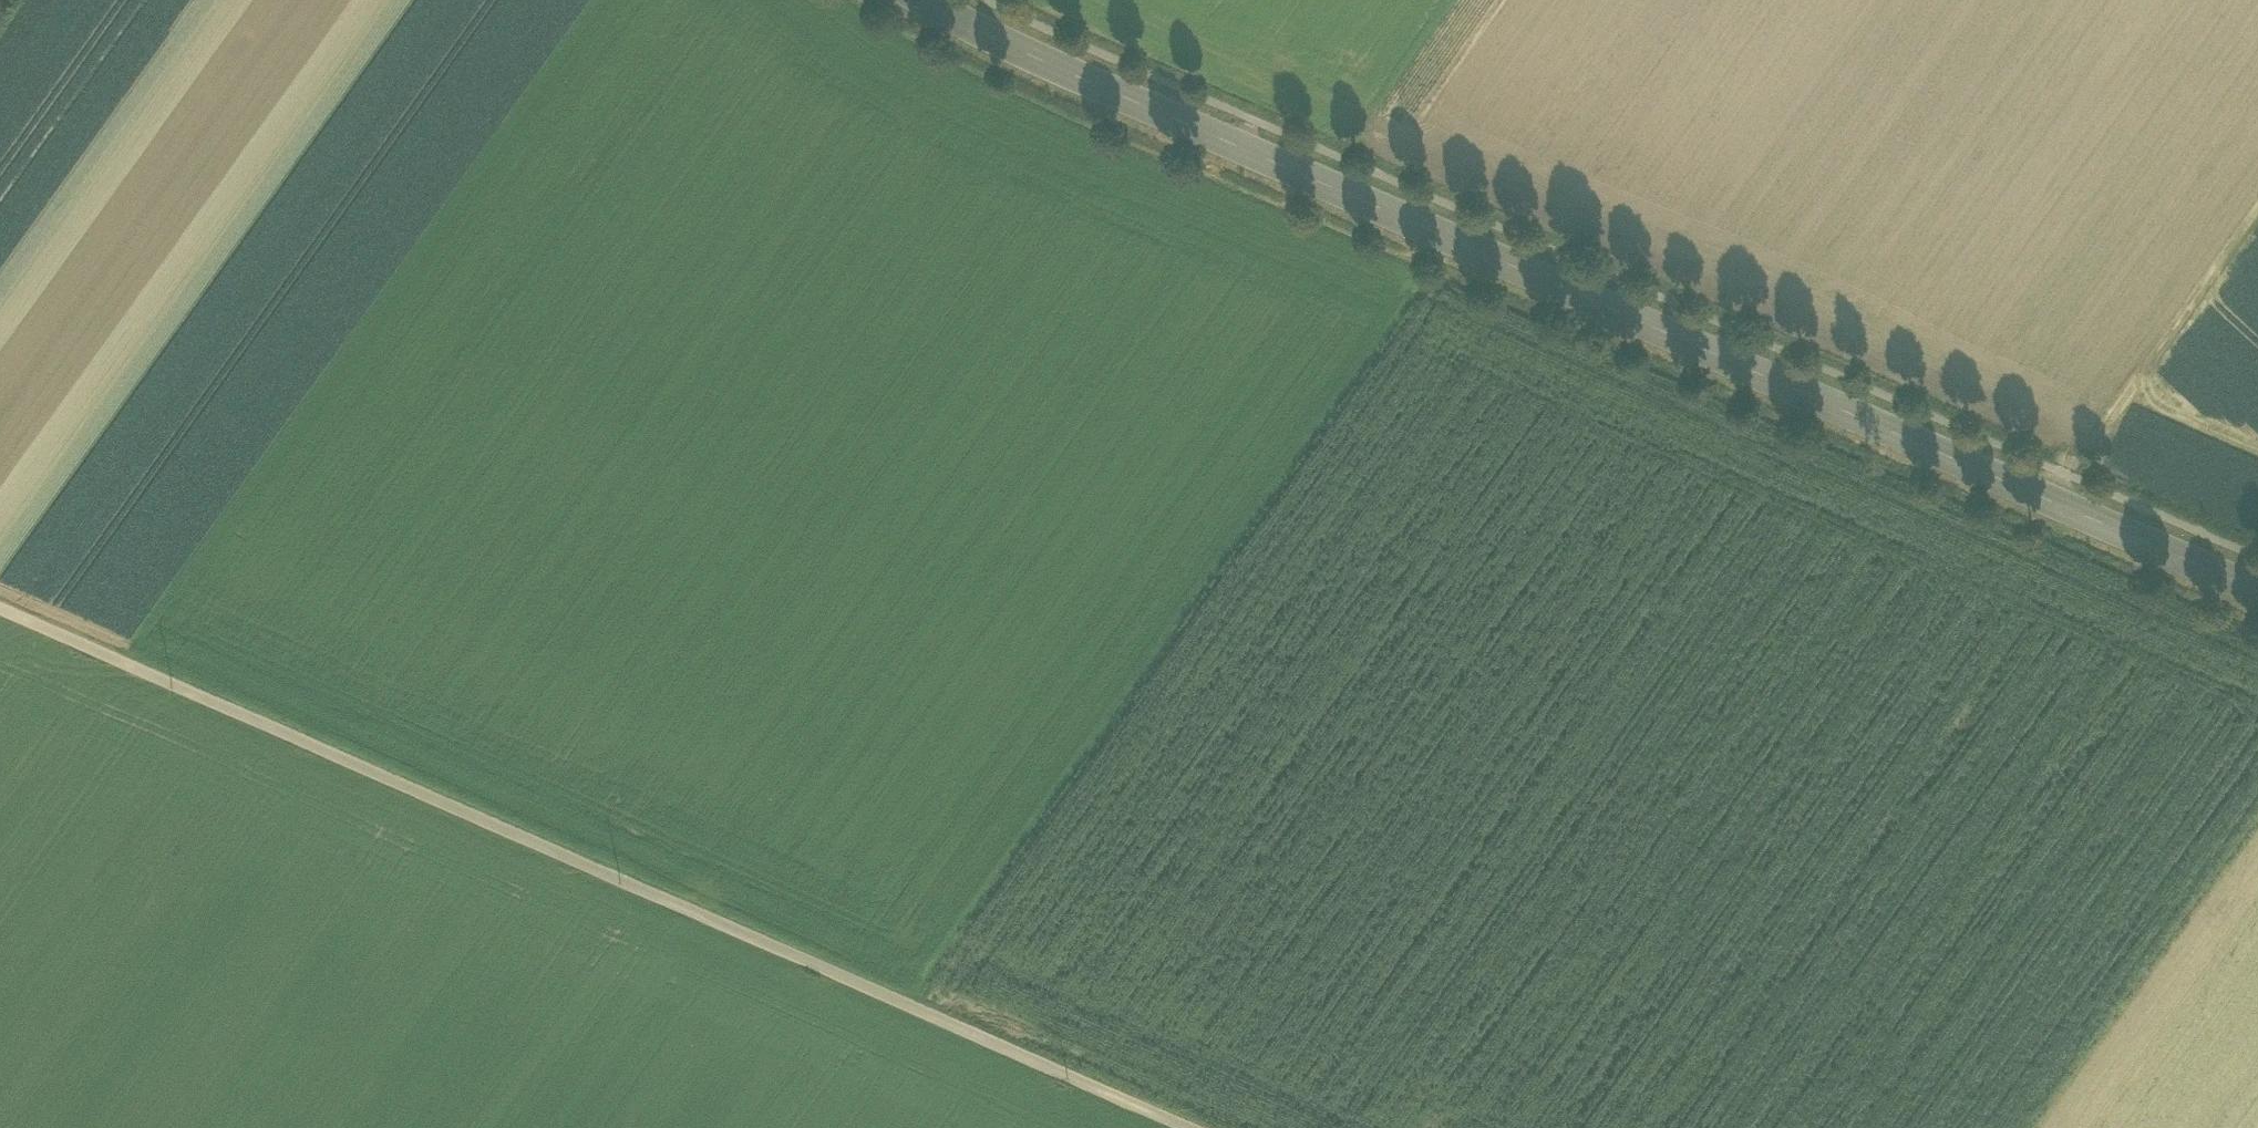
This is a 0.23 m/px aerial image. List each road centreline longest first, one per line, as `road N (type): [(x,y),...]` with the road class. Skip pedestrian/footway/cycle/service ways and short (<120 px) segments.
road 1 (secondary): [(929,0),(1063,69),(2257,586)]
road 2 (track): [(1188,1127),(0,606)]

